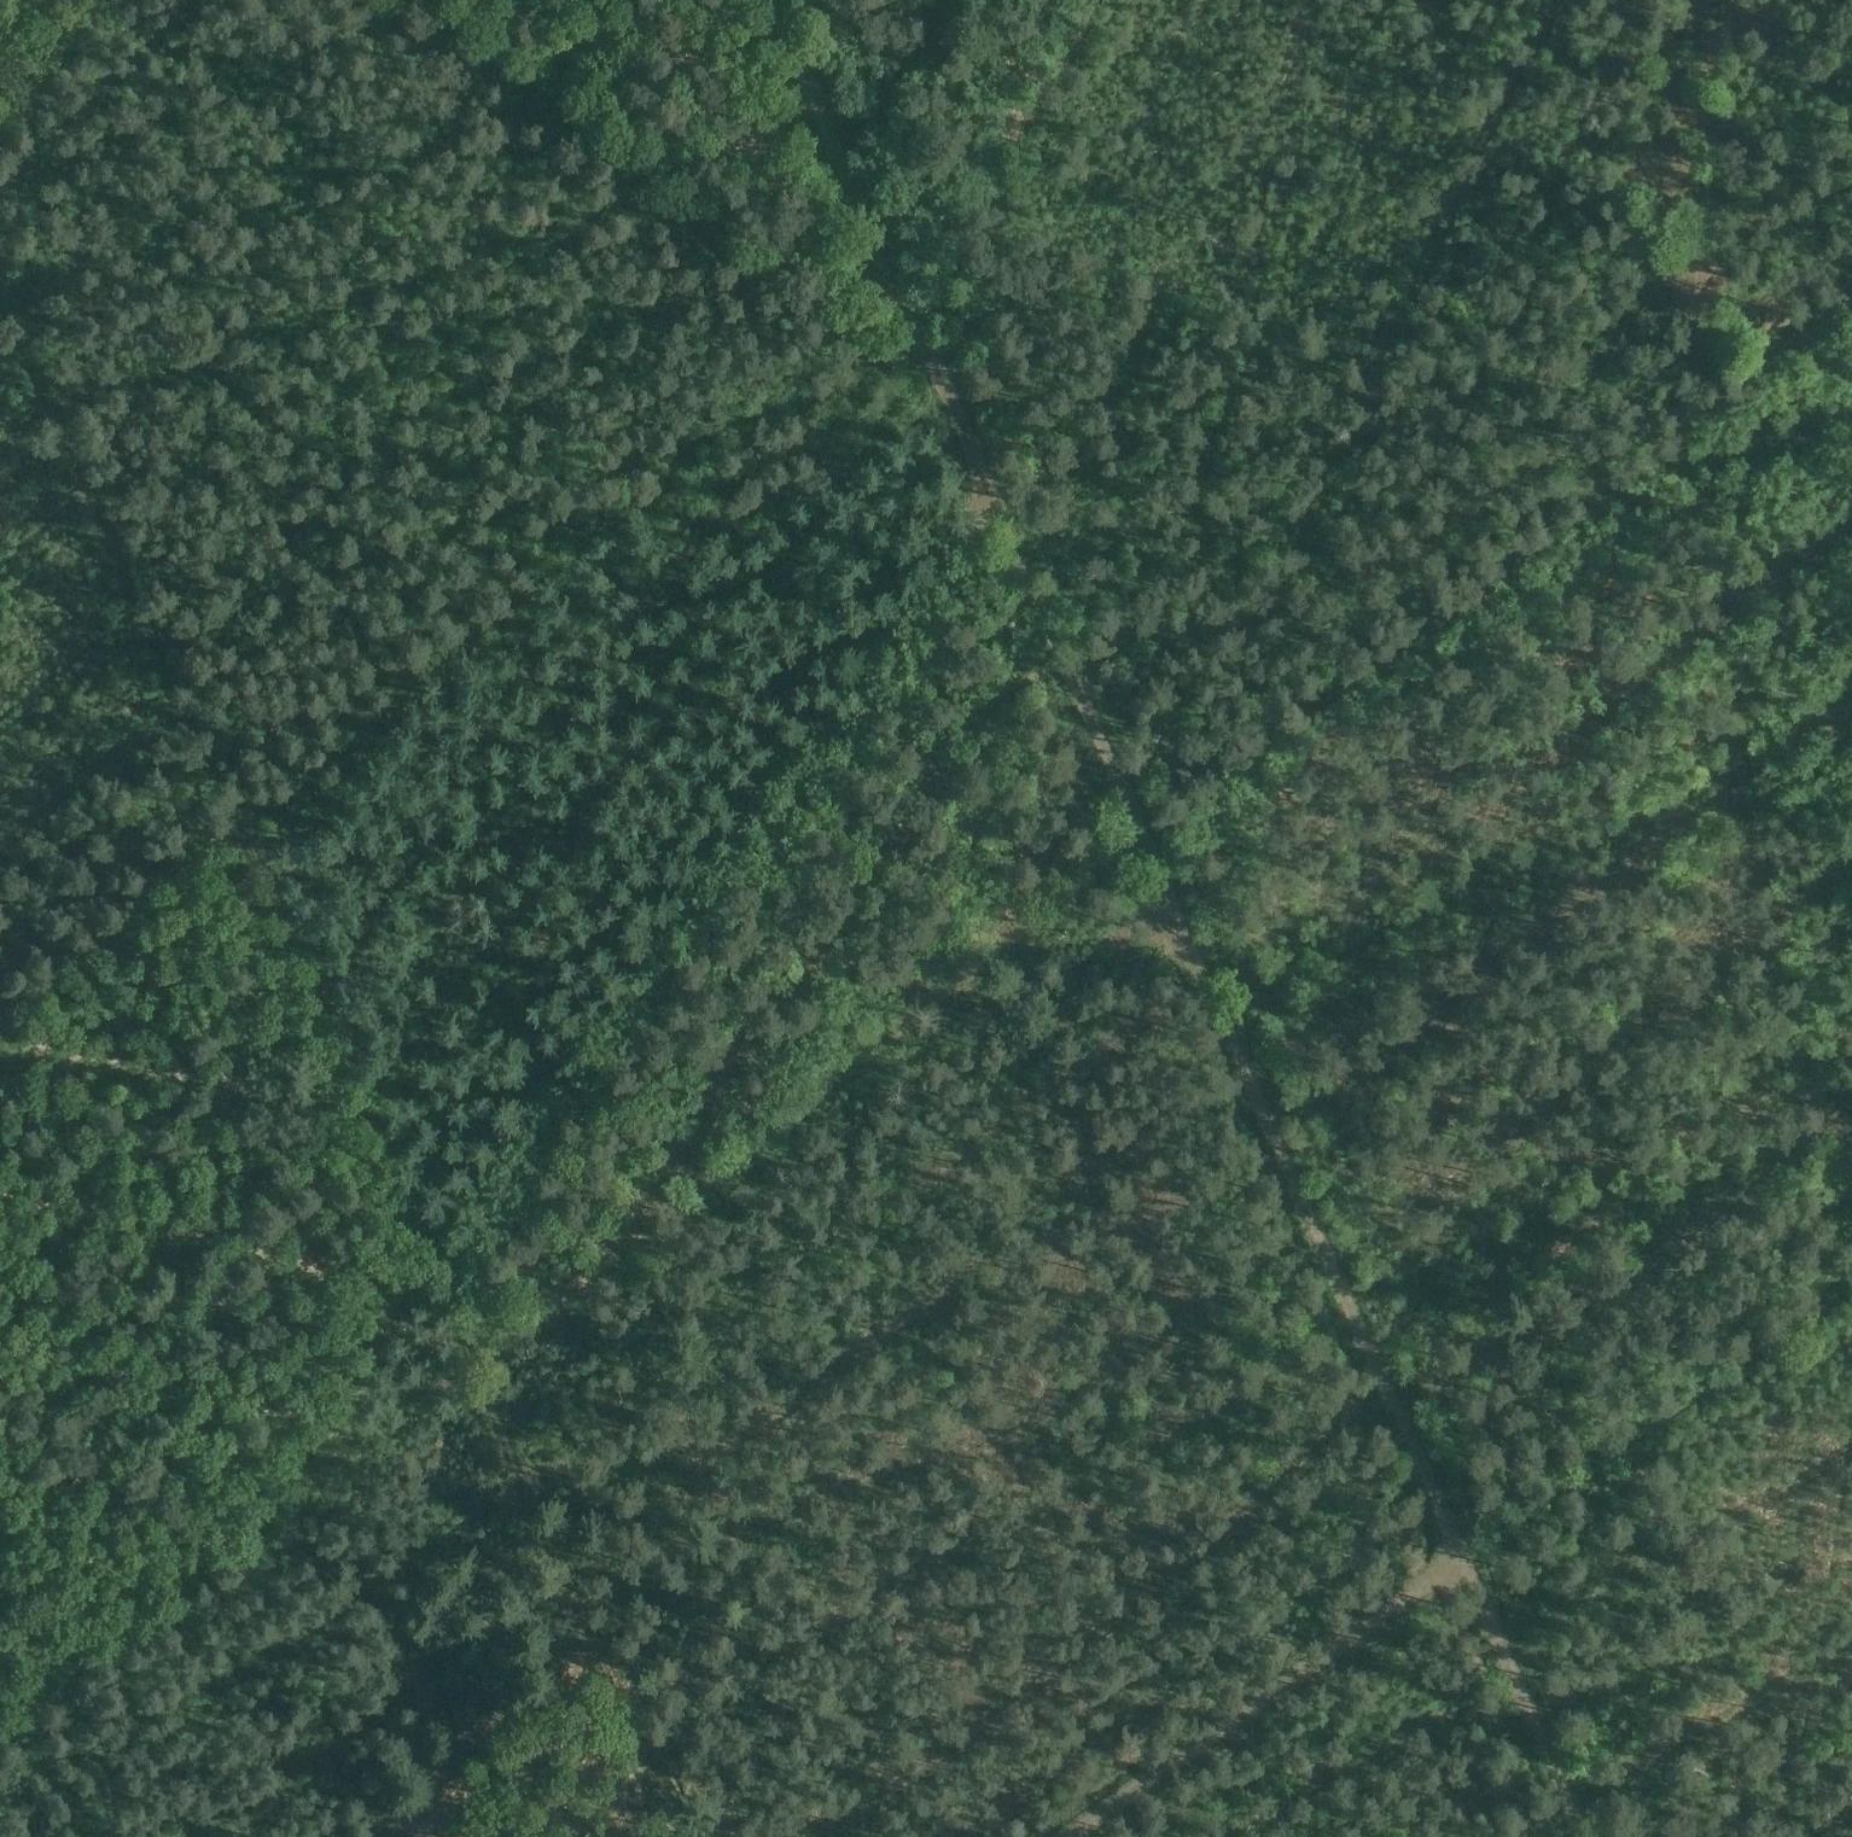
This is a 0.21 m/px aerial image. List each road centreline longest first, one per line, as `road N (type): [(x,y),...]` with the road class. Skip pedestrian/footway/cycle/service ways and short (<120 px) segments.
road 1 (track): [(0,1734),(236,1575),(789,765),(936,593),(1011,541)]
road 2 (track): [(1067,1836),(1486,1543),(1851,1265)]

